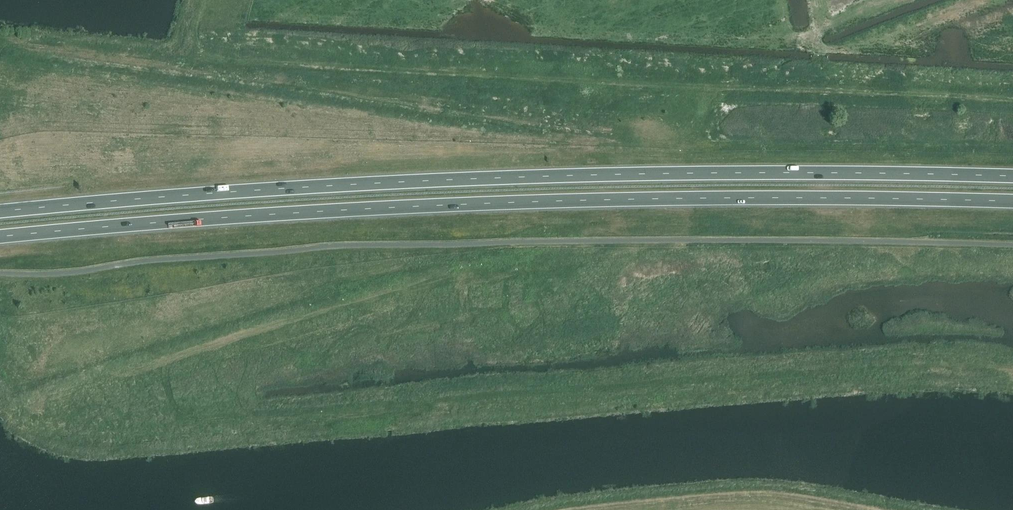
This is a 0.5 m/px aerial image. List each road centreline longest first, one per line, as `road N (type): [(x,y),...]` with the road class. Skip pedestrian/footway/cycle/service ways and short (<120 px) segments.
road 1 (trunk): [(1012,176),(495,178),(0,211)]
road 2 (trunk): [(0,236),(497,203),(1012,201)]

